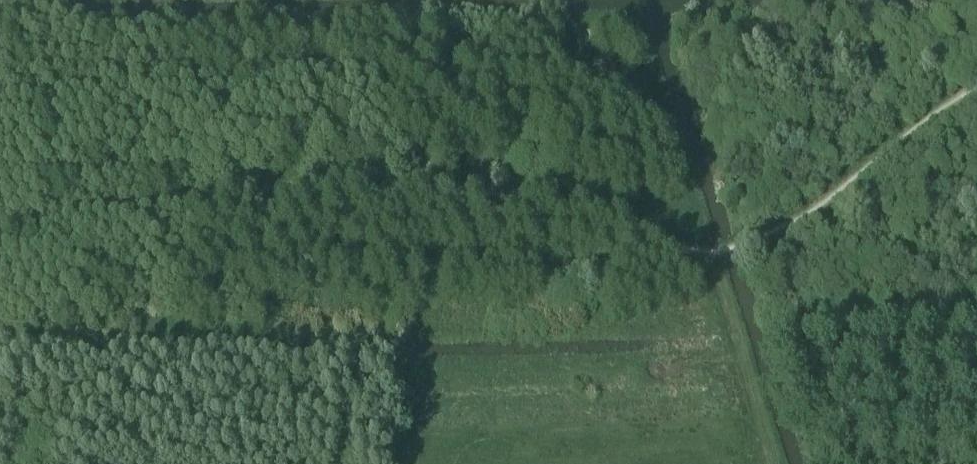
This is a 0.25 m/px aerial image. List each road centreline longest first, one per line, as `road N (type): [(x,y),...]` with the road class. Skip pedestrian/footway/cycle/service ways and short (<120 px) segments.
road 1 (track): [(976,80),(834,205),(789,233),(712,260),(677,251),(616,217),(566,205),(294,186),(181,217),(0,247)]
road 2 (track): [(774,463),(712,260)]

